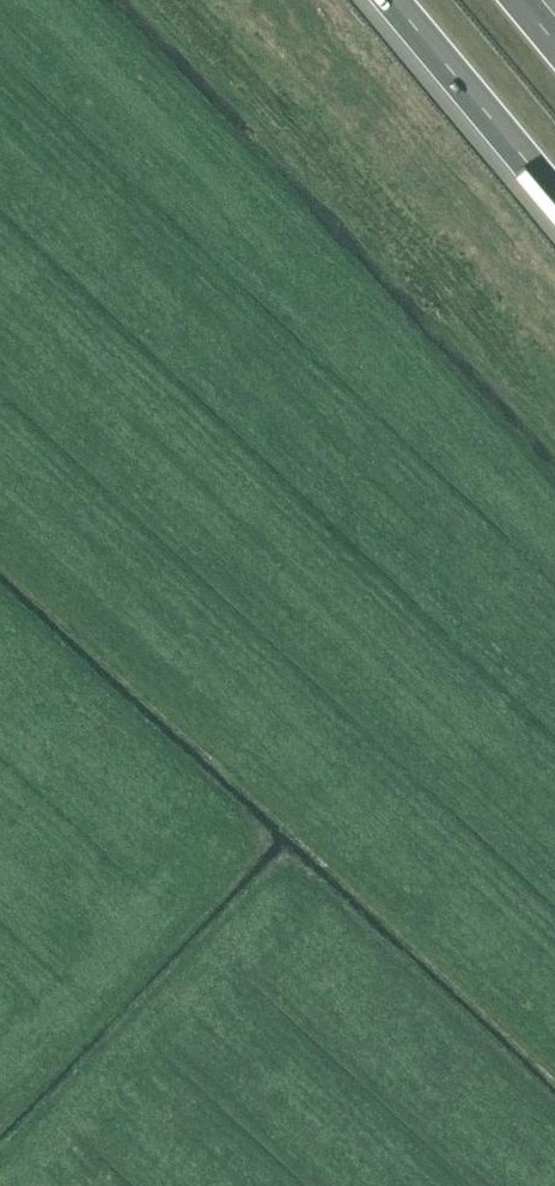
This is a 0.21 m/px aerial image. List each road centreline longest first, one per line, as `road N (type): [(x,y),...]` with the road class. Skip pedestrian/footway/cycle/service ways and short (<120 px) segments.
road 1 (motorway): [(388,0),(554,200)]

